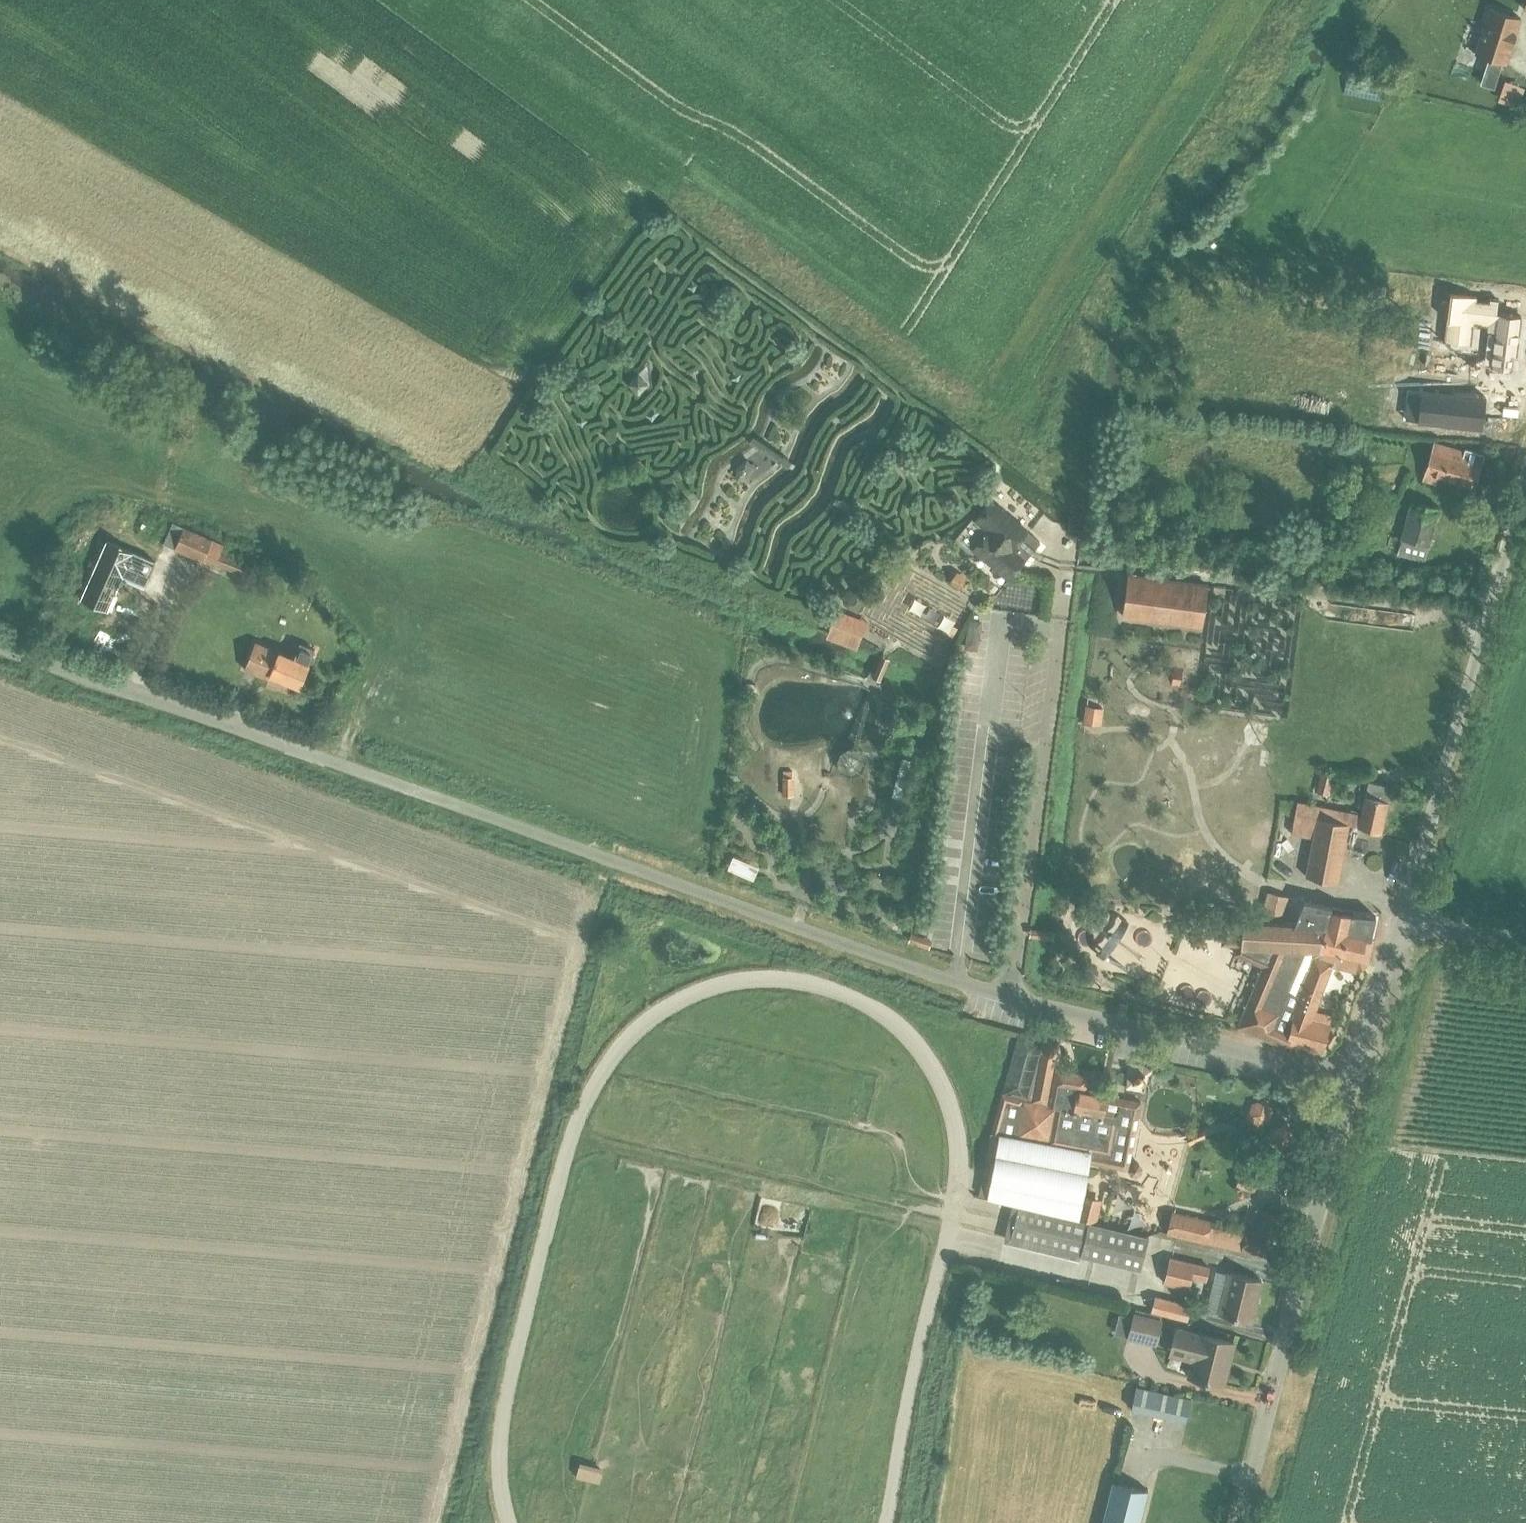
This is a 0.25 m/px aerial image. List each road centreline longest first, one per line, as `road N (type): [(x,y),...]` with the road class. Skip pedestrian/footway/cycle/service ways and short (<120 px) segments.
road 1 (unclassified): [(1351,1079),(1036,1004),(882,957),(0,645)]
road 2 (unclassified): [(1400,924),(1525,472)]
road 3 (unclassified): [(1238,1522),(1351,1079)]
road 4 (unclassified): [(1351,1079),(1400,924)]
road 5 (unclassified): [(1525,939),(1400,924)]

